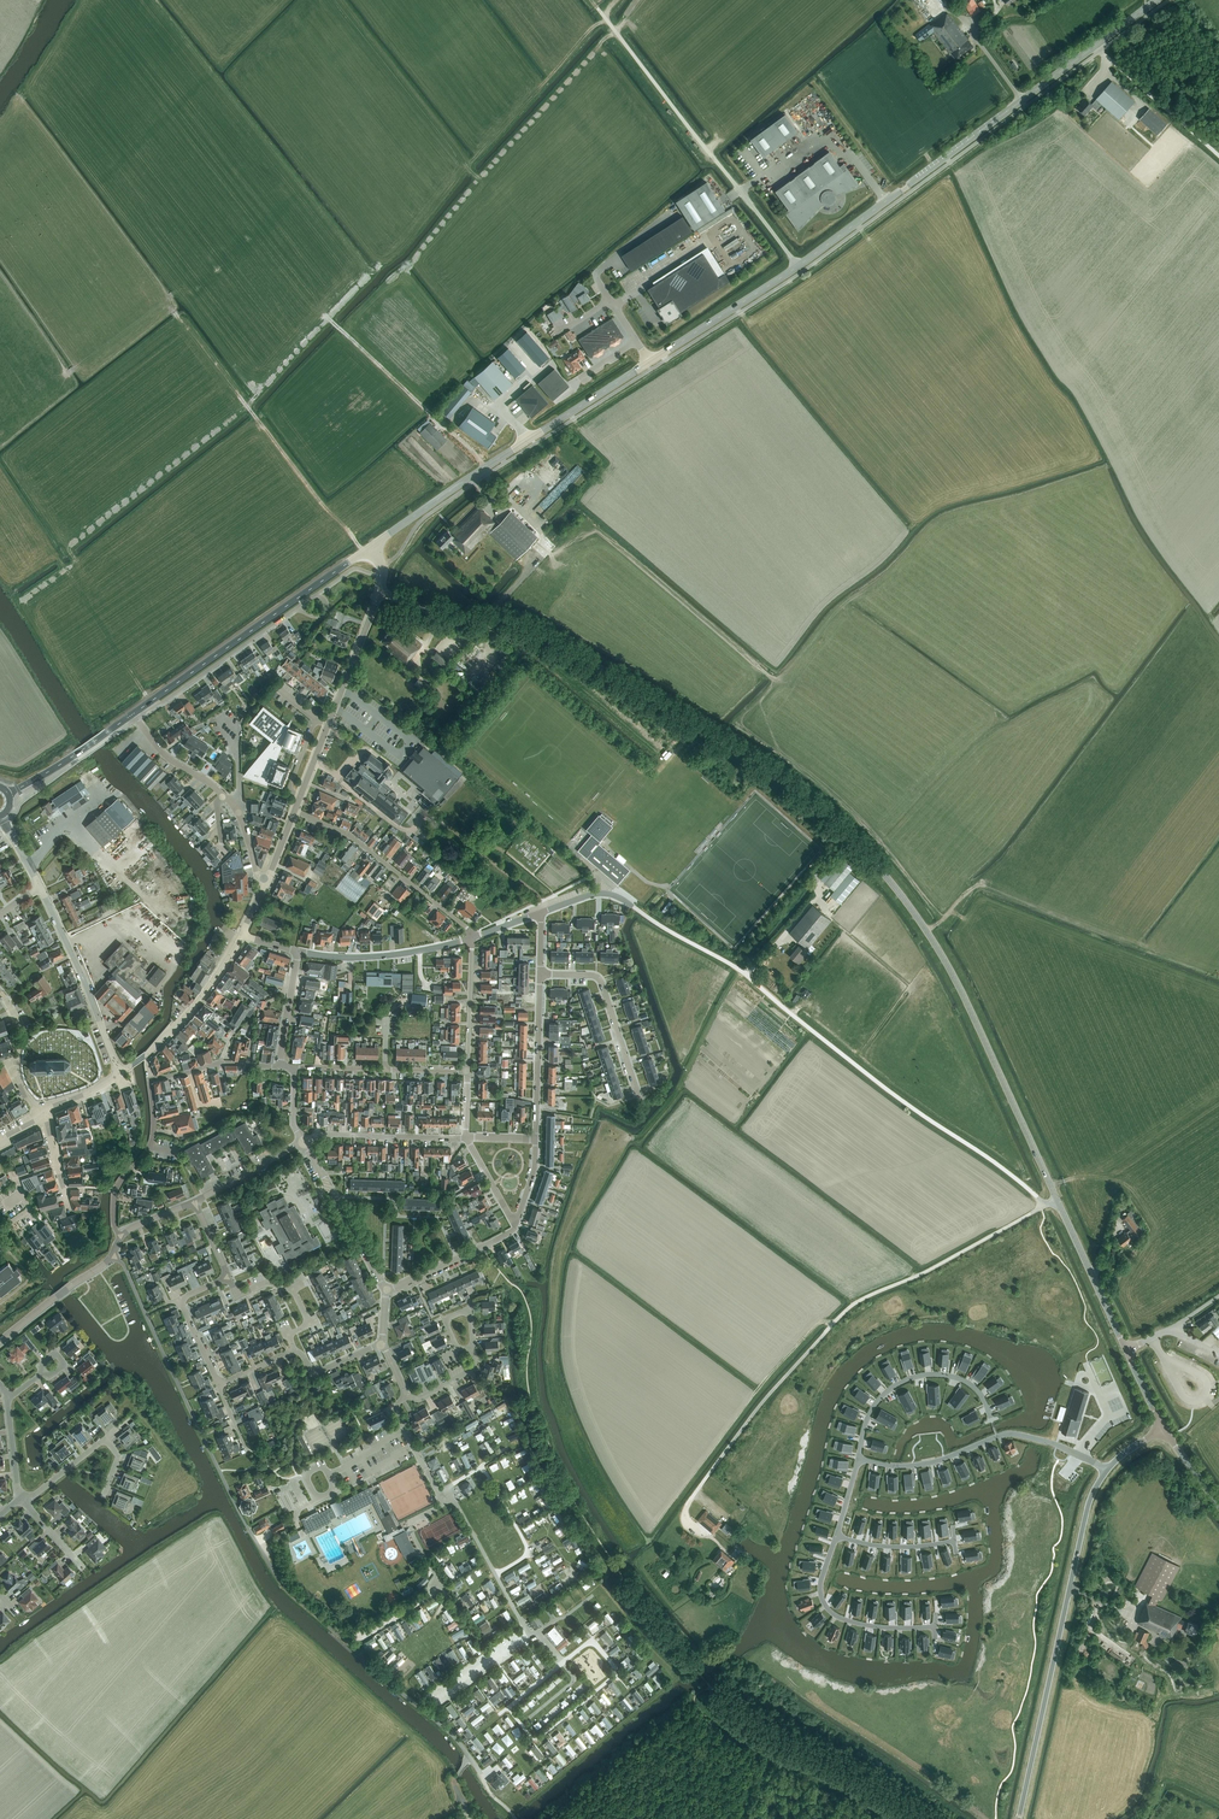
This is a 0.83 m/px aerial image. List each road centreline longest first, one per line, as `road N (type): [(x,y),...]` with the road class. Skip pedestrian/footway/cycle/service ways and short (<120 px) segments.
road 1 (tertiary): [(1058,1202),(932,944),(850,838),(737,746),(542,634),(380,592)]
road 2 (unclassified): [(490,1793),(458,1743),(274,1574),(145,1314)]
road 3 (unclassified): [(631,906),(742,972),(1046,1205),(1058,1202)]
road 4 (secondary): [(797,266),(1095,46)]
road 5 (tertiary): [(1019,1818),(1087,1512),(1106,1472)]
road 6 (residential): [(858,1459),(920,1465),(1014,1434),(1106,1472)]
road 7 (residential): [(472,939),(374,855),(295,813)]
road 8 (secondary): [(131,715),(300,597)]
road 9 (unclassified): [(120,1073),(39,886)]
road 10 (residential): [(991,1420),(965,1381),(909,1379),(875,1405),(858,1459)]
road 11 (residential): [(135,720),(296,609)]
road 12 (secondary): [(371,548),(528,440)]
road 13 (residential): [(837,1536),(821,1585),(829,1610),(863,1625),(936,1627)]
road 14 (residential): [(642,1100),(598,978),(540,975)]
road 15 (unclassified): [(120,1073),(178,1023),(242,934)]
road 16 (unclassified): [(472,939),(363,958),(298,952)]
road 17 (secondary): [(650,362),(797,266)]
road 18 (residential): [(386,1293),(303,1142)]
road 19 (residential): [(536,1141),(540,975)]
road 20 (unclassified): [(1218,157),(1095,46)]
road 21 (residential): [(303,1142),(321,1135),(466,1139)]
road 22 (tertiary): [(1126,1350),(1058,1202)]
road 23 (residential): [(292,1350),(289,1333),(309,1325),(293,1290),(267,1282),(237,1296),(229,1277)]
road 24 (residential): [(386,1293),(516,1227)]
road 25 (secondary): [(10,795),(131,715)]
road 26 (secondary): [(528,440),(650,362)]
road 27 (unclassified): [(328,726),(380,592)]
road 28 (unclassified): [(120,1237),(116,1192),(151,1146),(153,1106)]
road 29 (unclassified): [(0,1341),(114,1256)]
road 30 (residential): [(467,1073),(472,939)]
road 31 (residential): [(39,1116),(18,1079),(19,1025),(0,994)]
road 32 (residential): [(150,1079),(219,1065),(280,1067)]
road 33 (residential): [(195,1202),(303,1142)]

